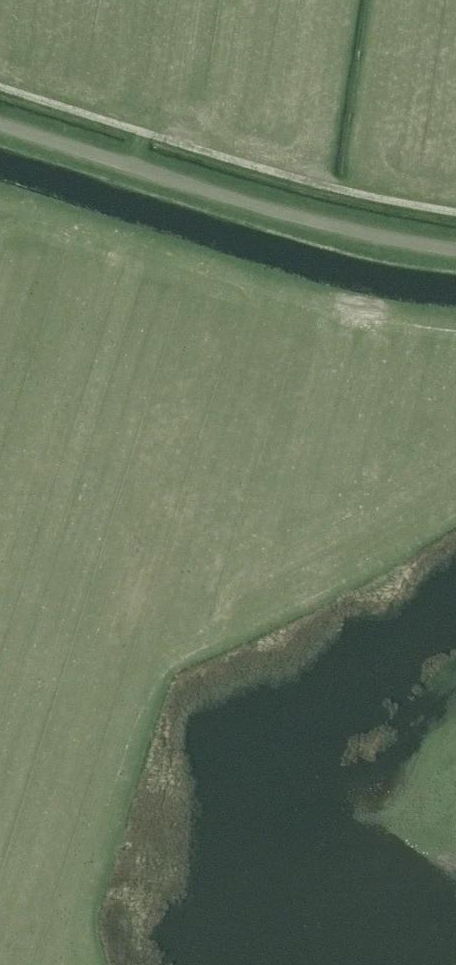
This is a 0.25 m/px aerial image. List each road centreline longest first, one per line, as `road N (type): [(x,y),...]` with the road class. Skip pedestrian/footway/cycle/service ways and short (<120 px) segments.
road 1 (unclassified): [(0,123),(293,215),(455,243)]

